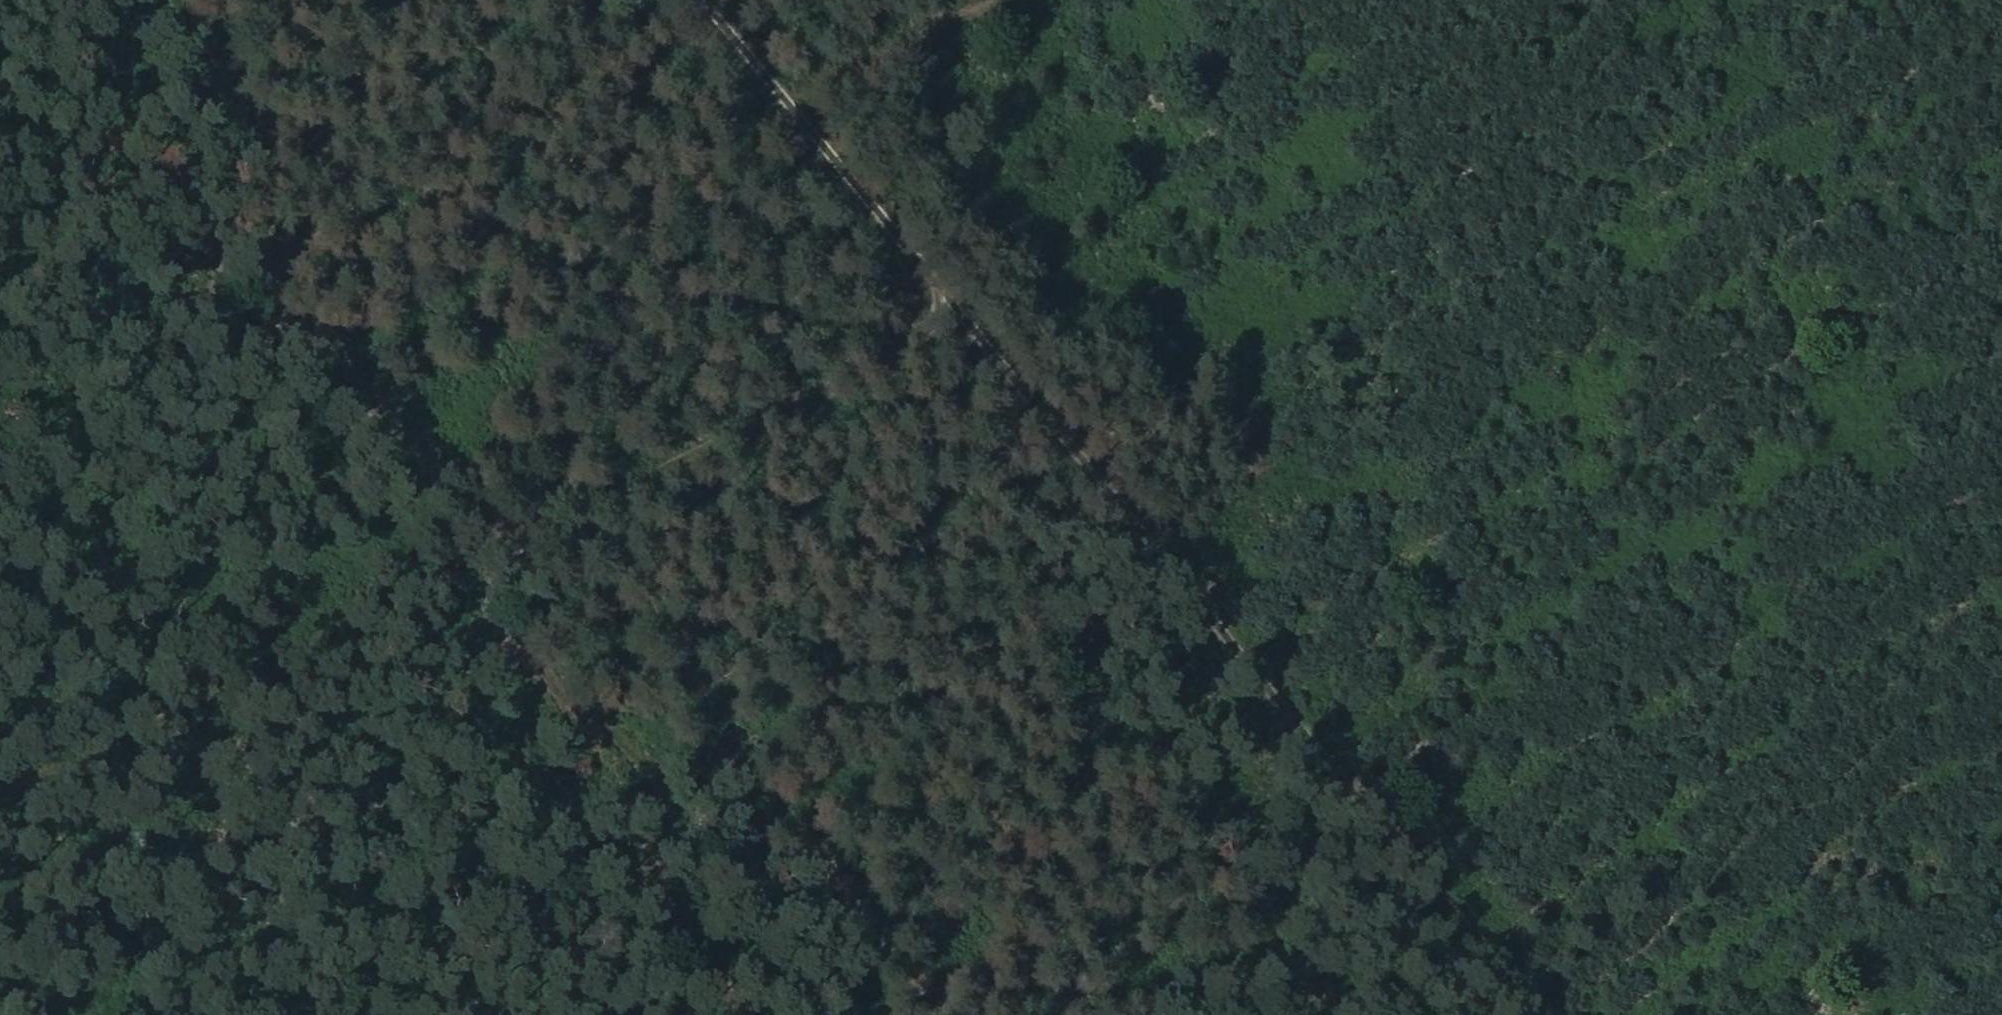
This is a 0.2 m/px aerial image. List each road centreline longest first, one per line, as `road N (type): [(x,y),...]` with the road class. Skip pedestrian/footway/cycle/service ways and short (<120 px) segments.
road 1 (track): [(691,0),(954,304),(1527,1014)]

